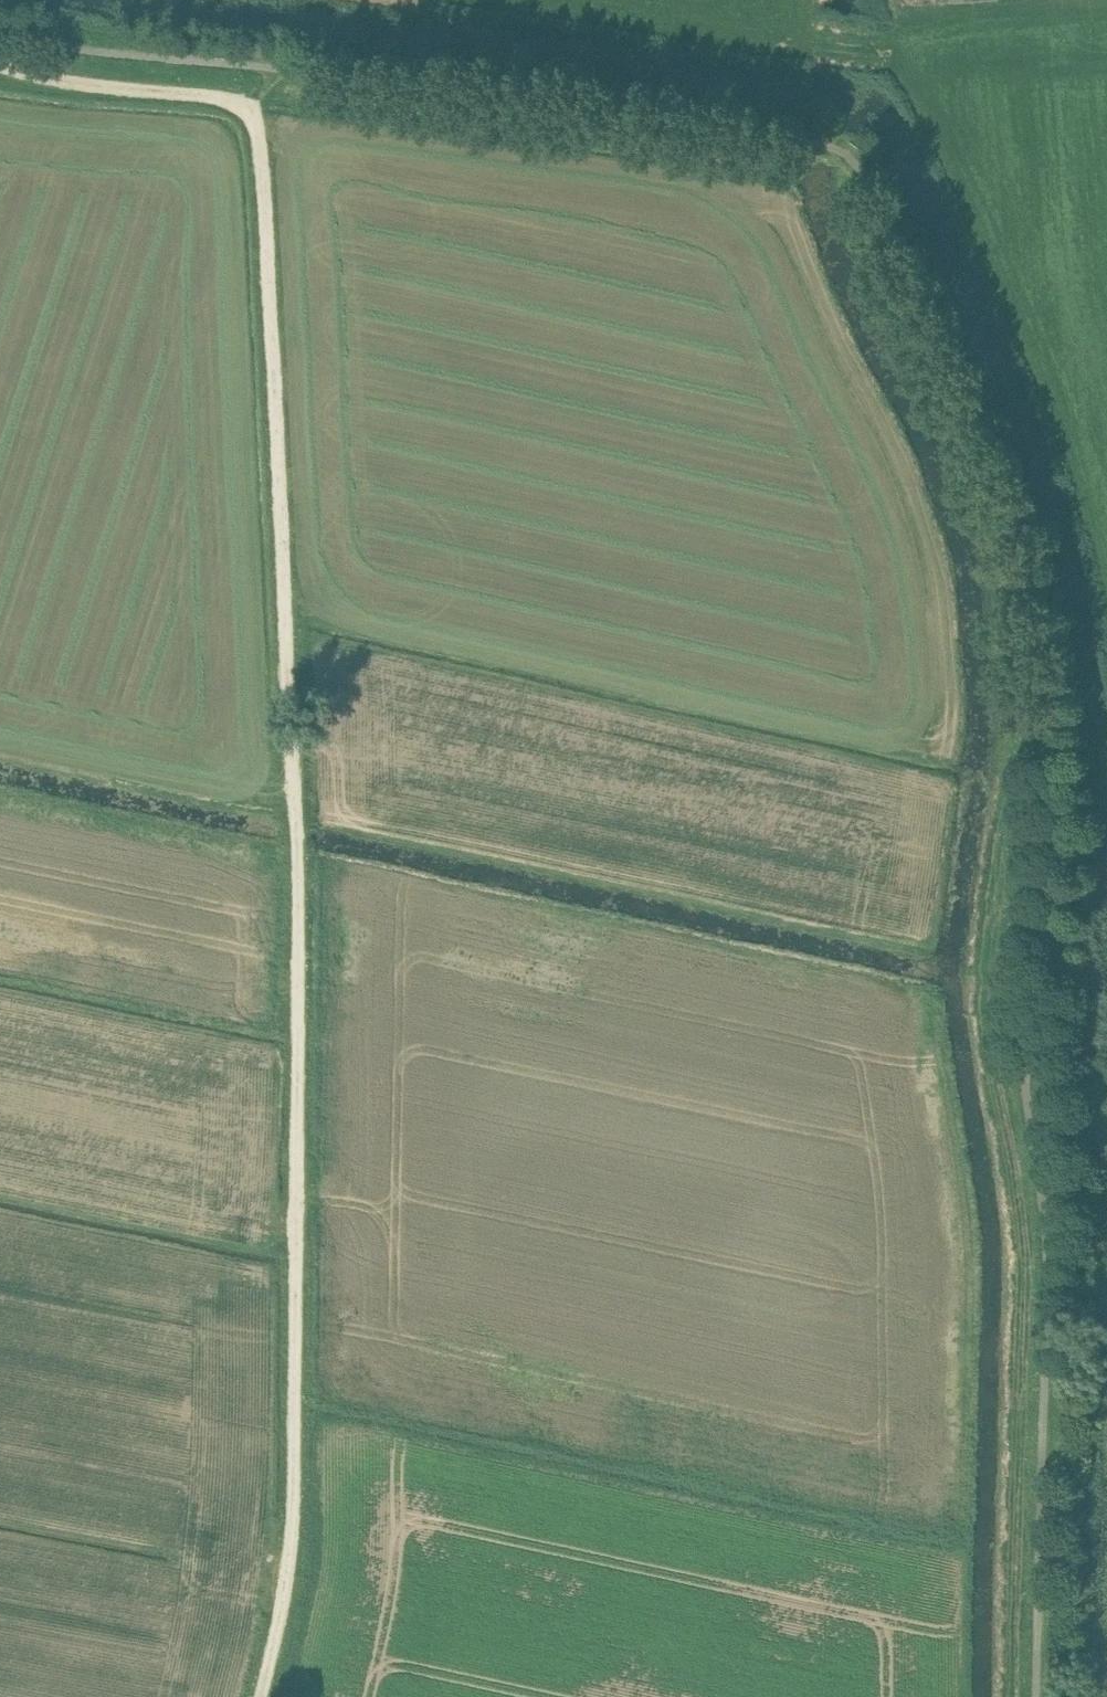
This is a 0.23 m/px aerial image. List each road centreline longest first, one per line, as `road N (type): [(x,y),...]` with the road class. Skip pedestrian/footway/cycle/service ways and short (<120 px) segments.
road 1 (track): [(0,69),(113,91),(212,95),(229,100),(257,128),(297,835),(293,1551),(261,1696)]

